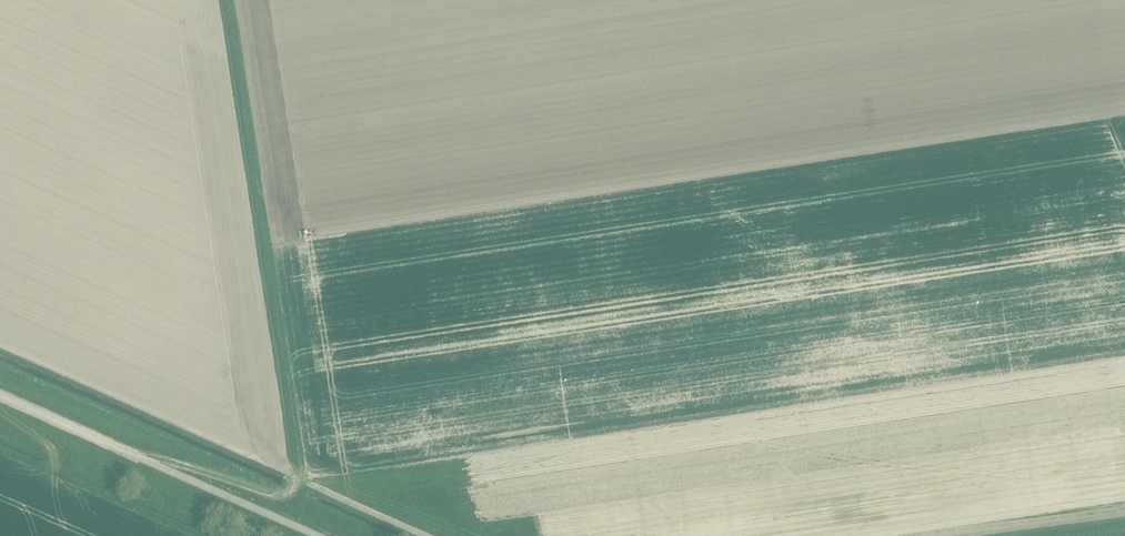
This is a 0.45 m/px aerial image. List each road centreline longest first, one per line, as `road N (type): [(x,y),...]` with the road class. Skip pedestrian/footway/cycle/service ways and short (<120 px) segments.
road 1 (unclassified): [(0,394),(320,535)]

